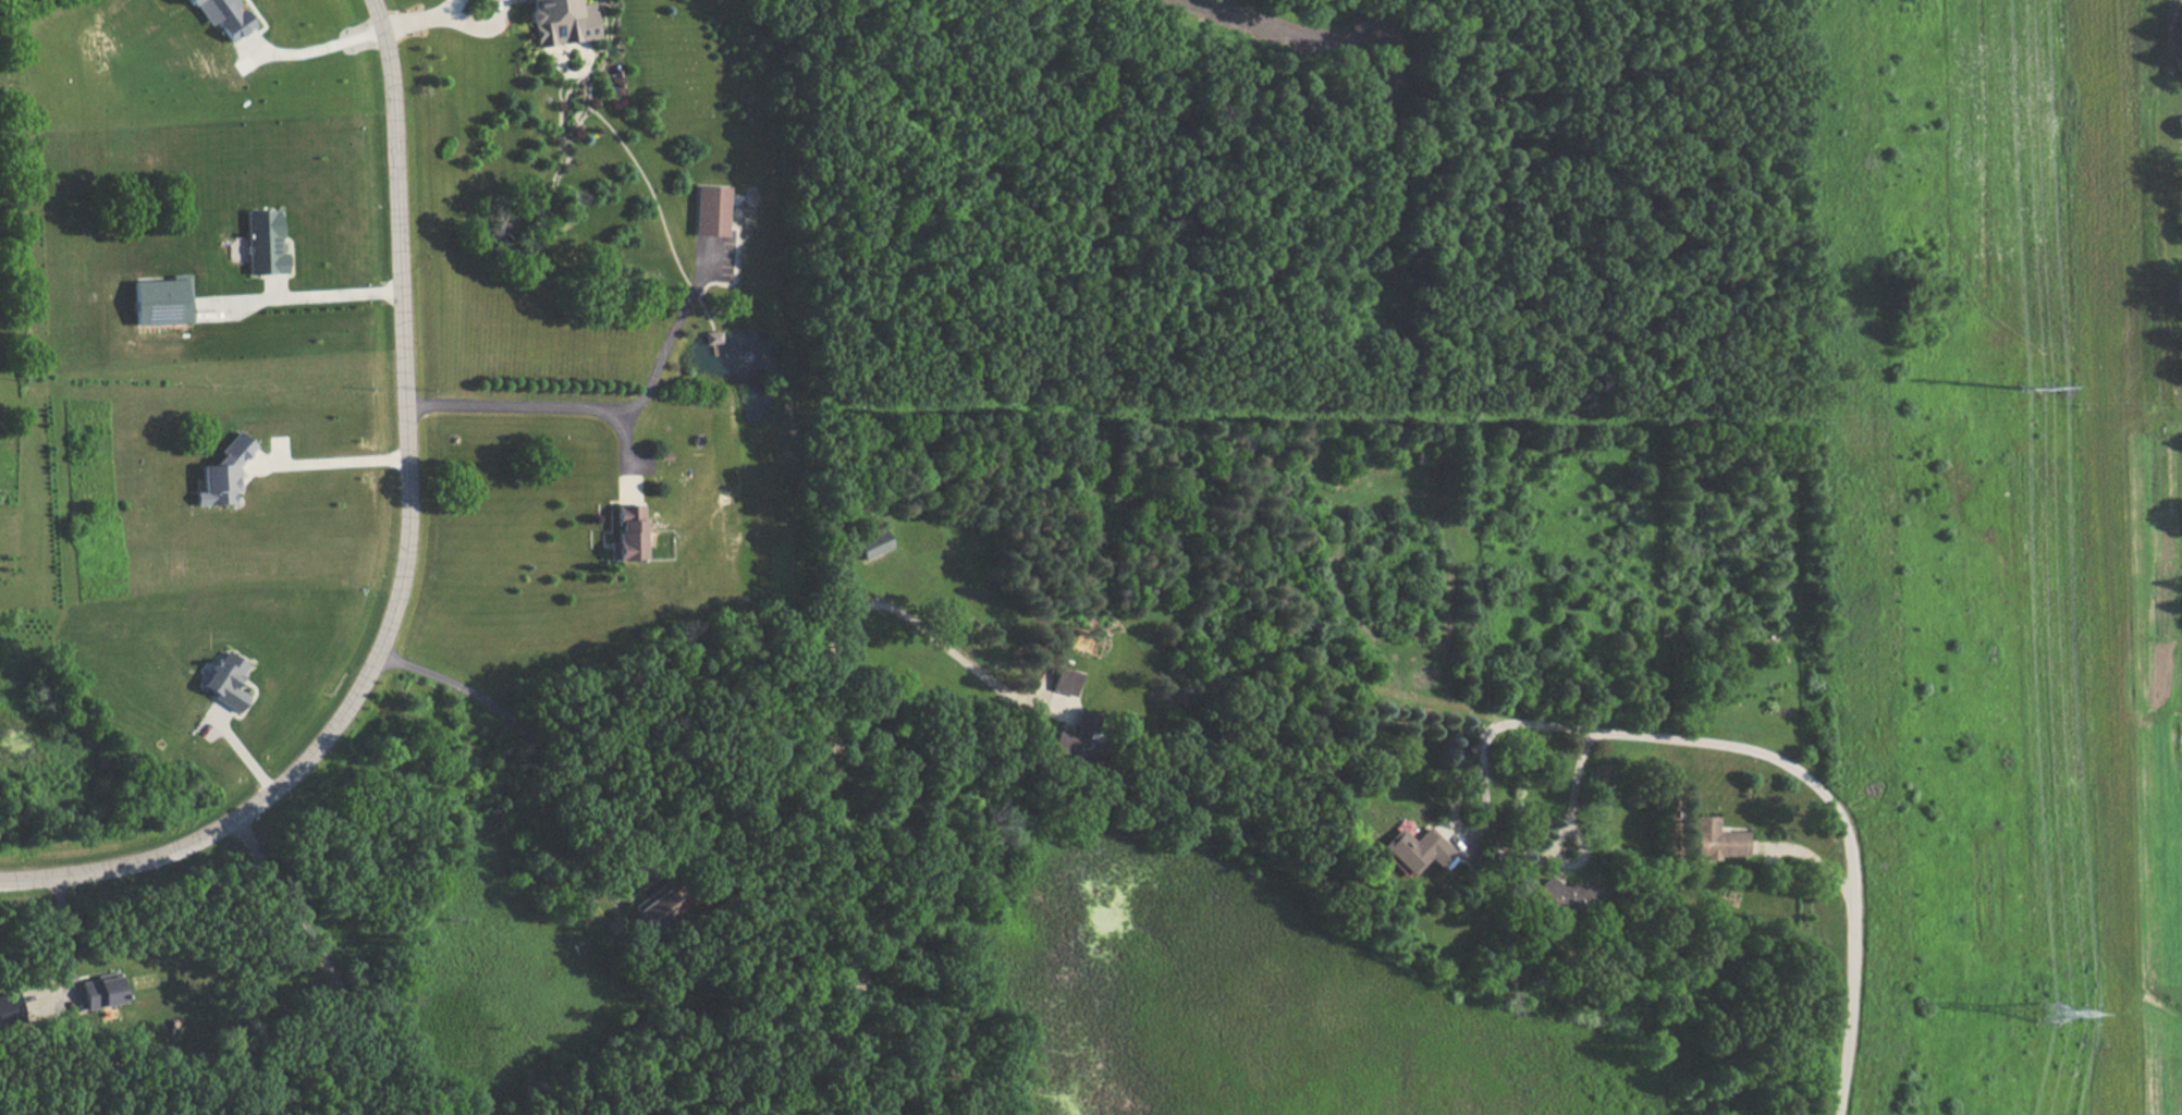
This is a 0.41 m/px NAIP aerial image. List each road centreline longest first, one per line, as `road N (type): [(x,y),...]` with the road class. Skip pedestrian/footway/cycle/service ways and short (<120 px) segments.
road 1 (residential): [(0,879),(168,855),(232,823),(295,776),(379,657),(409,522),(391,83),(371,0)]
road 2 (residential): [(1834,1114),(1854,875),(1828,801),(1773,758),(1737,746),(1498,724)]

